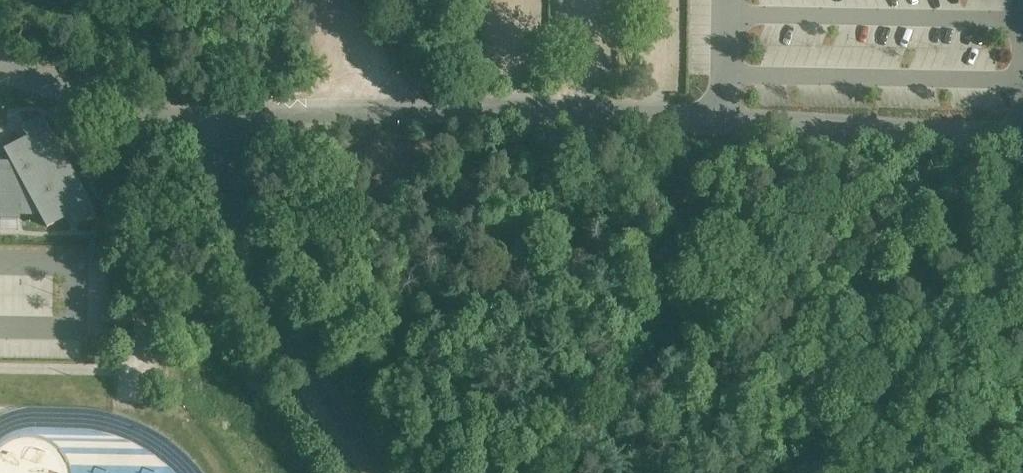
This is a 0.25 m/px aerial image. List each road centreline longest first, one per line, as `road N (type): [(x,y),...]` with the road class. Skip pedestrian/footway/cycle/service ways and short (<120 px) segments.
road 1 (residential): [(394,472),(291,353),(227,207),(220,126),(379,105),(1022,133)]
road 2 (track): [(808,472),(739,398),(662,338),(530,208),(496,108)]

